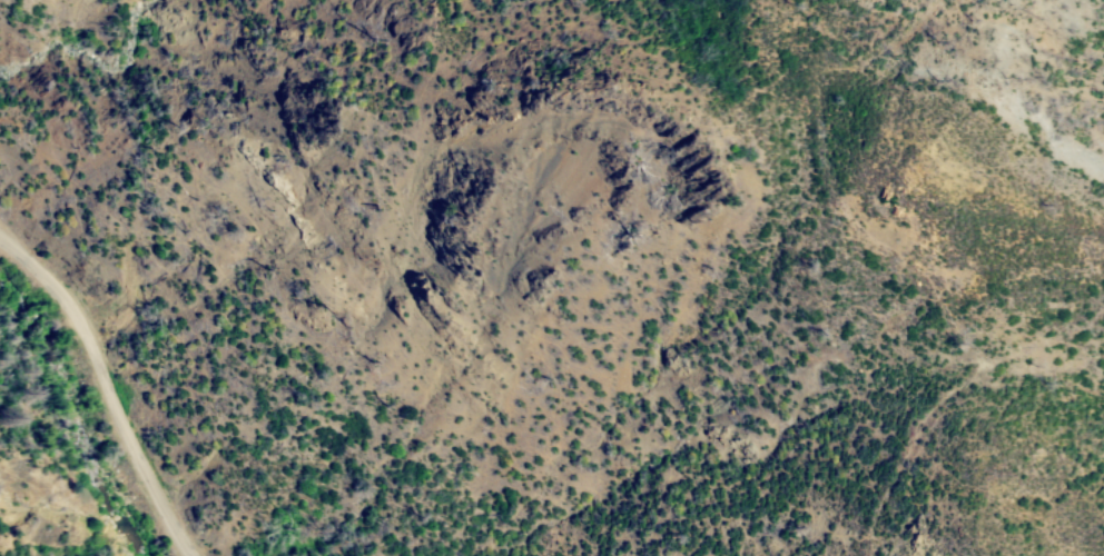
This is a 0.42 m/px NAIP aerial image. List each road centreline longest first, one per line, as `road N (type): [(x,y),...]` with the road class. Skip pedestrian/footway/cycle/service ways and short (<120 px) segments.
road 1 (track): [(871,555),(888,488),(946,403),(979,376),(978,360),(928,281),(830,191),(824,119),(829,86),(925,23),(940,0)]
road 2 (tertiary): [(199,555),(89,367),(60,298),(0,236)]

